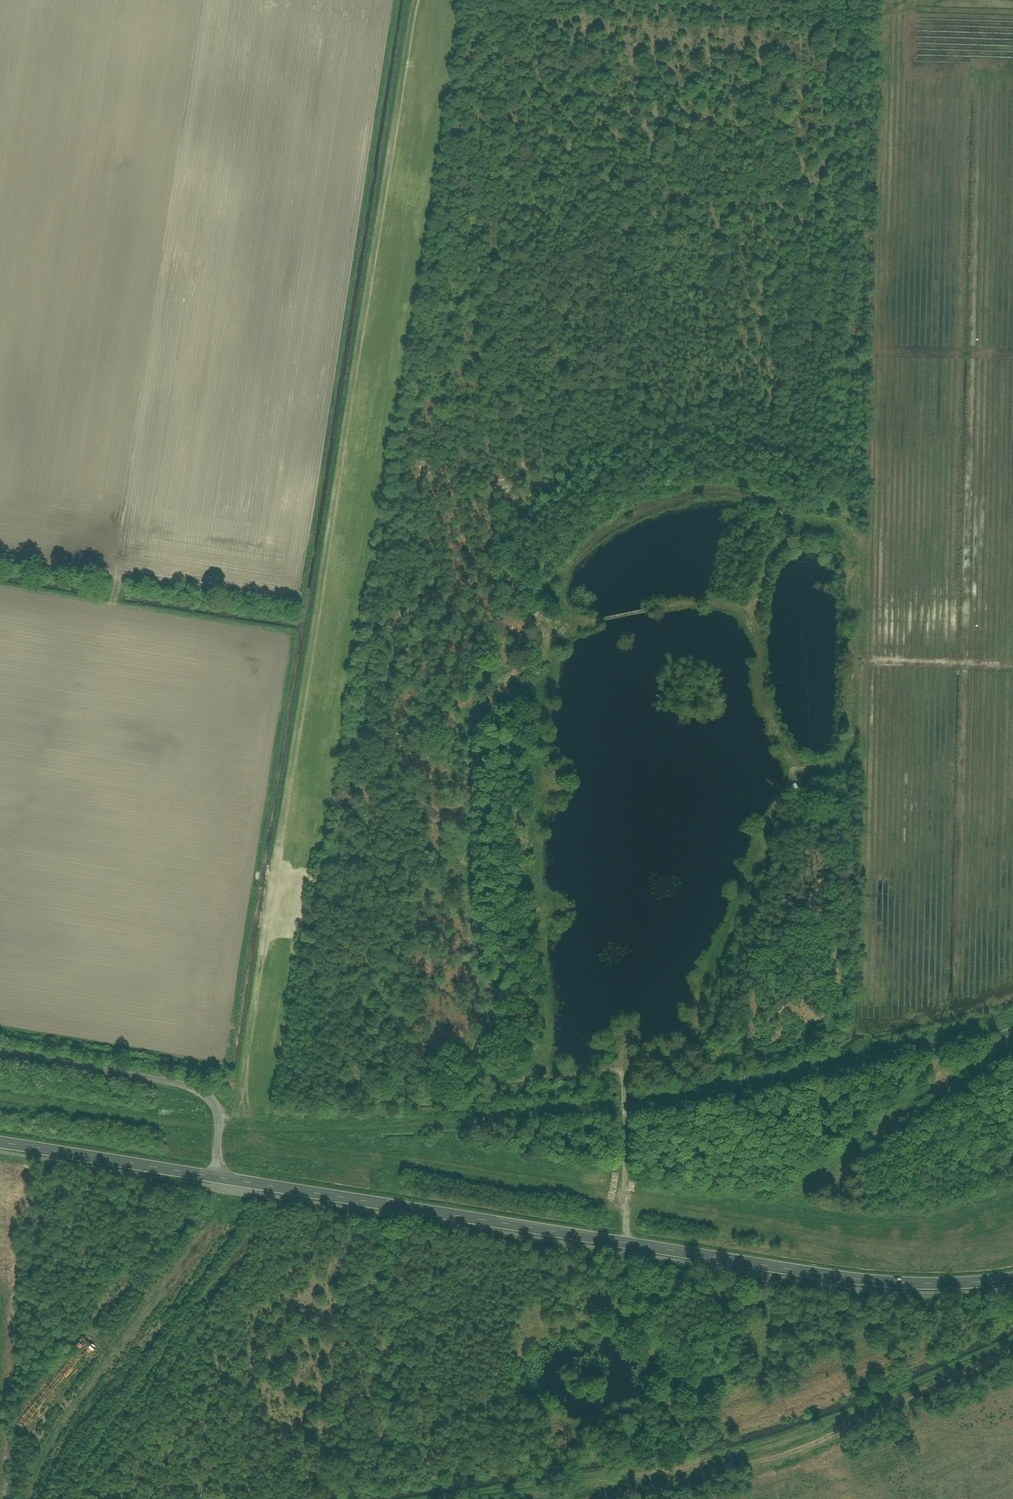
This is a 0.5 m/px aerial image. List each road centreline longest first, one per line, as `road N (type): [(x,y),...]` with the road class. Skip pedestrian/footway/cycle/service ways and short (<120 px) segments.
road 1 (tertiary): [(216,1179),(843,1277),(1012,1277)]
road 2 (track): [(242,1183),(110,1350),(55,1430),(22,1498)]
road 3 (residential): [(216,1179),(222,1113),(215,1096),(180,1080),(0,1050)]
road 4 (tertiary): [(0,1143),(216,1179)]

